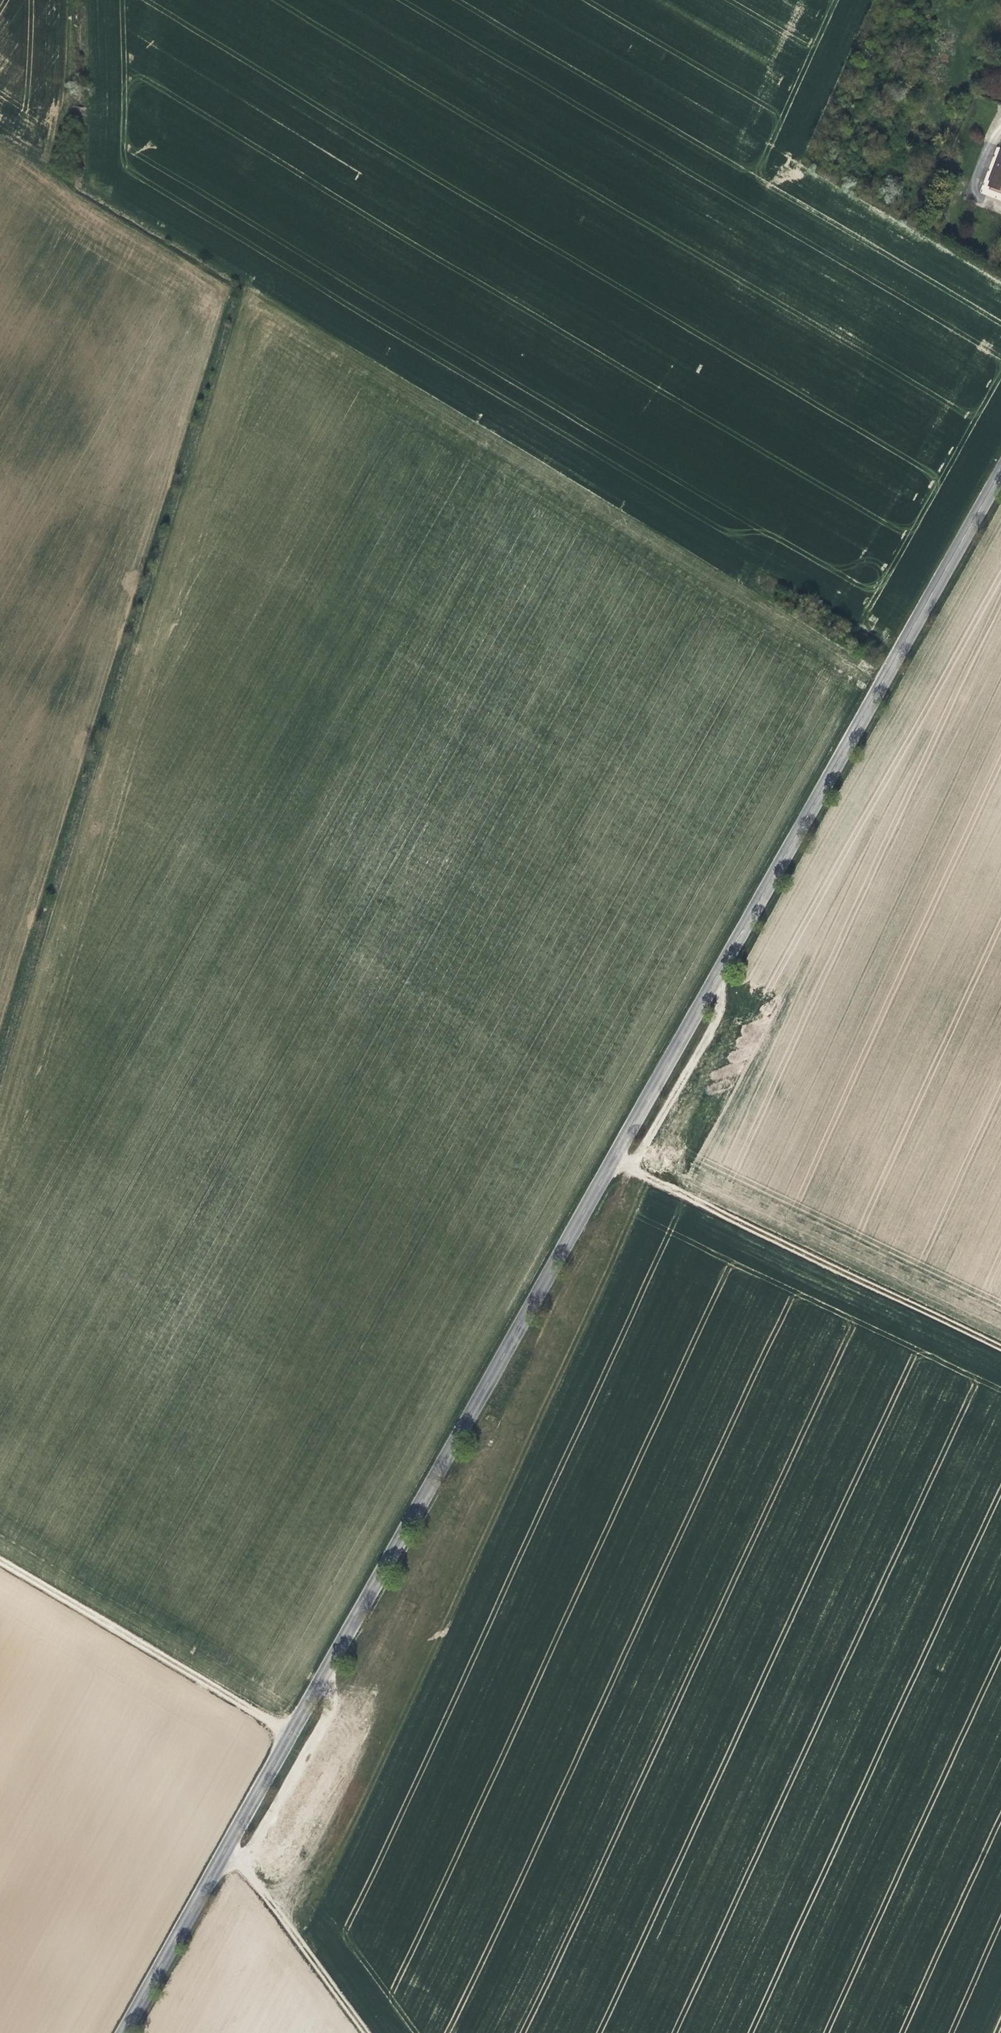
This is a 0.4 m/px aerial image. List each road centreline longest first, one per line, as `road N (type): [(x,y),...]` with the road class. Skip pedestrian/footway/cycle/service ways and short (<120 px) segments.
road 1 (secondary): [(124,2032),(1000,473)]
road 2 (track): [(614,1159),(1000,1348)]
road 3 (track): [(0,1561),(291,1733)]
road 4 (track): [(366,2032),(237,1857)]
road 5 (track): [(717,976),(716,1022),(633,1167)]

